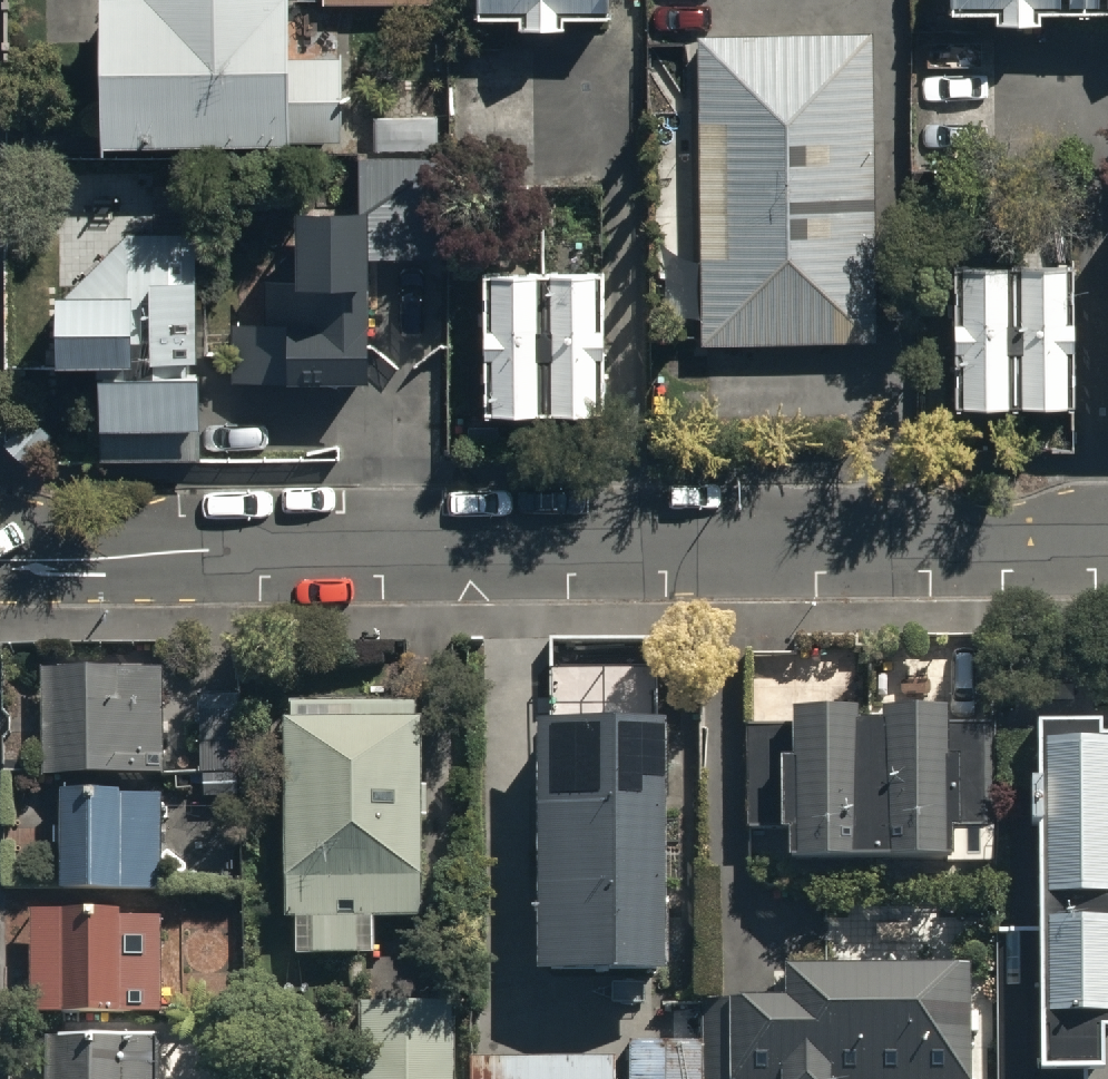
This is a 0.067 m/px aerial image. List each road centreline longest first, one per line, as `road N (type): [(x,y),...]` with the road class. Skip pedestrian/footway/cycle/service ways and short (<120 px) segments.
road 1 (residential): [(0,556),(1107,545)]

